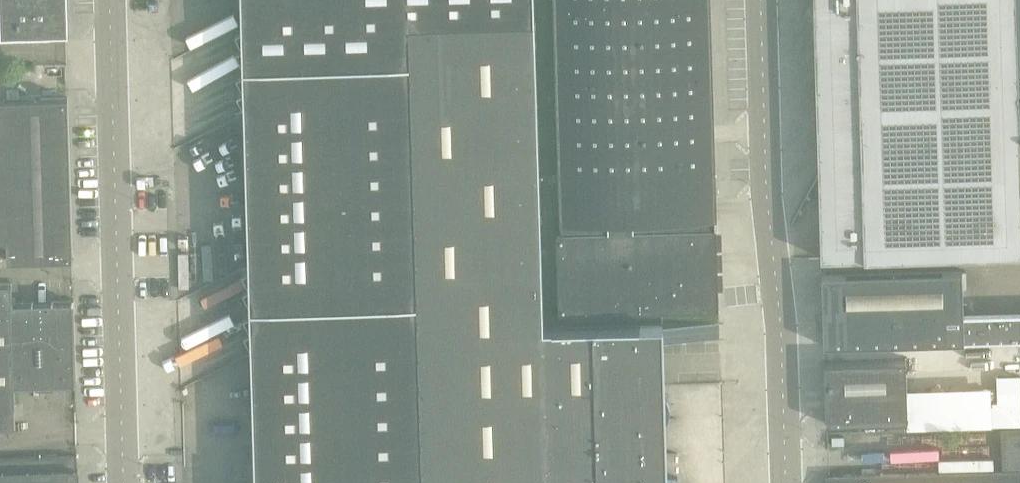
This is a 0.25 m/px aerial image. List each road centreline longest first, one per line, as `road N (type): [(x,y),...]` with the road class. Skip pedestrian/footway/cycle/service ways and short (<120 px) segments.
road 1 (unclassified): [(788,482),(760,0)]
road 2 (unclassified): [(133,482),(118,0)]

